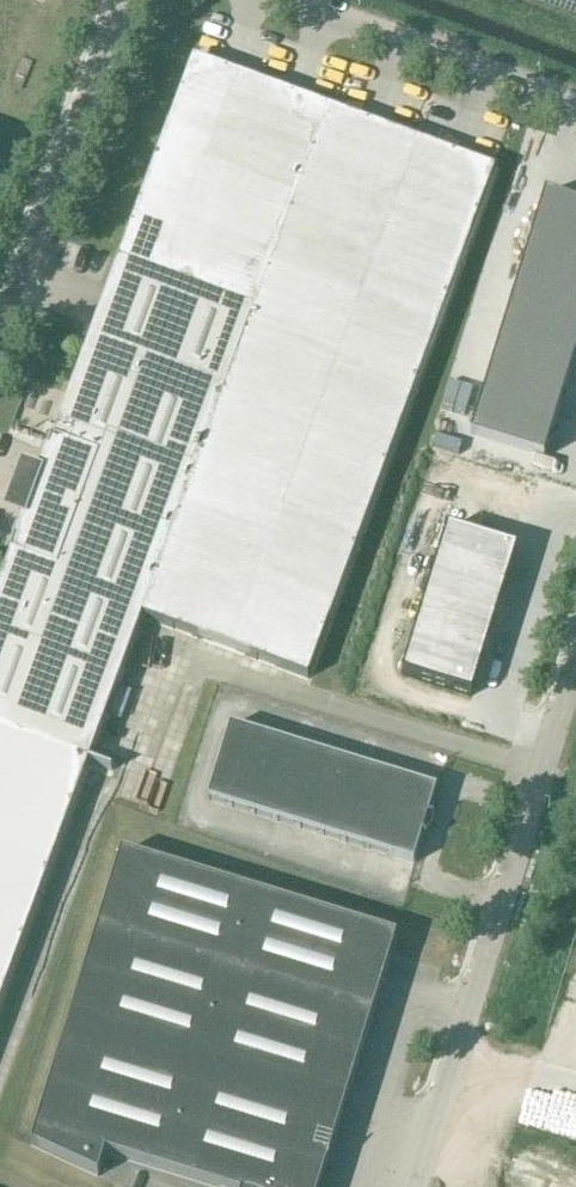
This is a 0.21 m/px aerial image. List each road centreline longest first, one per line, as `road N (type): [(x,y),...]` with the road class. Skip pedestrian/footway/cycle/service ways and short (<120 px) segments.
road 1 (unclassified): [(575,648),(409,1186)]
road 2 (unclassified): [(0,316),(119,0)]
road 3 (unclassified): [(283,0),(575,111)]

